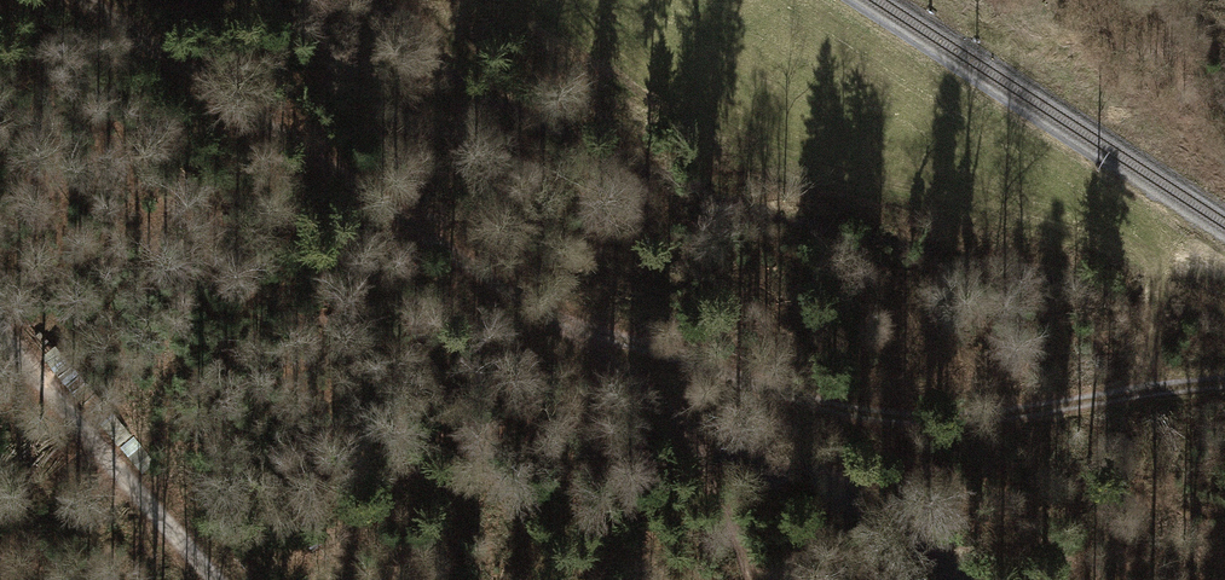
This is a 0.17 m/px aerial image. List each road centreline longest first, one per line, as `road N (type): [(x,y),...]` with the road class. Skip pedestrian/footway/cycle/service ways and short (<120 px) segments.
road 1 (track): [(1224,388),(1100,396),(1014,413),(883,418),(663,352),(573,335)]
road 2 (track): [(84,0),(573,335)]
road 3 (track): [(227,579),(0,335)]
road 4 (track): [(573,335),(685,428),(739,536),(749,579)]
road 5 (track): [(1100,396),(1176,261)]

